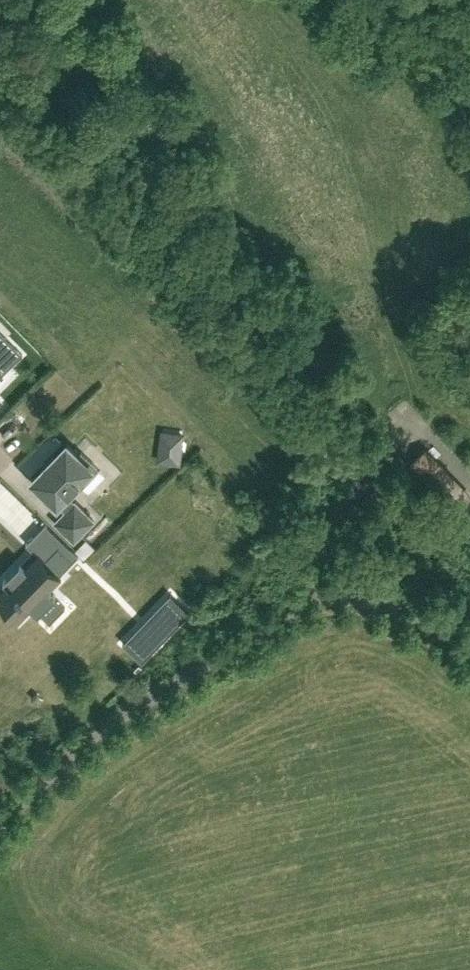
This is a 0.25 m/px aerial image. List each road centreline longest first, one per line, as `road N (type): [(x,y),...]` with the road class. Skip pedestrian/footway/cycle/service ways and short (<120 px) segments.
road 1 (unclassified): [(0,830),(96,738)]

